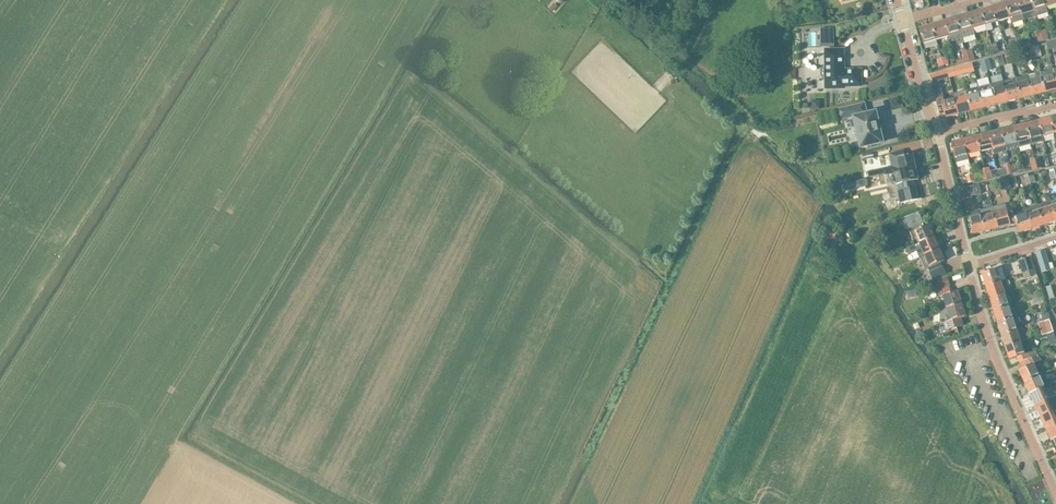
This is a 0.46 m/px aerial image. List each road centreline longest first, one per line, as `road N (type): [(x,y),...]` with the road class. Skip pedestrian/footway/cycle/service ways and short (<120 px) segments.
road 1 (residential): [(1055,496),(992,352),(967,264)]
road 2 (residential): [(967,264),(934,136)]
road 3 (residential): [(934,136),(1055,104)]

